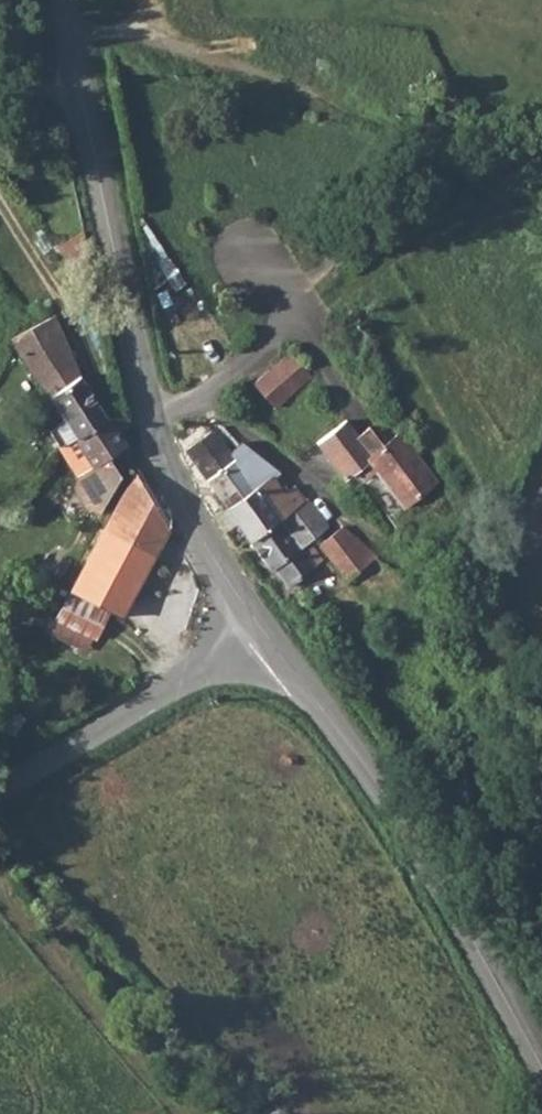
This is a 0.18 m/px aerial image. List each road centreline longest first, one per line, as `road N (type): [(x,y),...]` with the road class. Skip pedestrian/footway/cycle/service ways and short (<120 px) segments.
road 1 (tertiary): [(267,644),(429,873),(541,1080)]
road 2 (track): [(72,43),(290,88),(456,158),(515,163),(541,150)]
road 3 (tertiary): [(63,0),(162,432)]
road 4 (unclassified): [(0,797),(267,644)]
road 5 (residential): [(162,432),(297,319),(243,243)]
road 6 (tertiary): [(162,432),(179,483),(267,644)]

